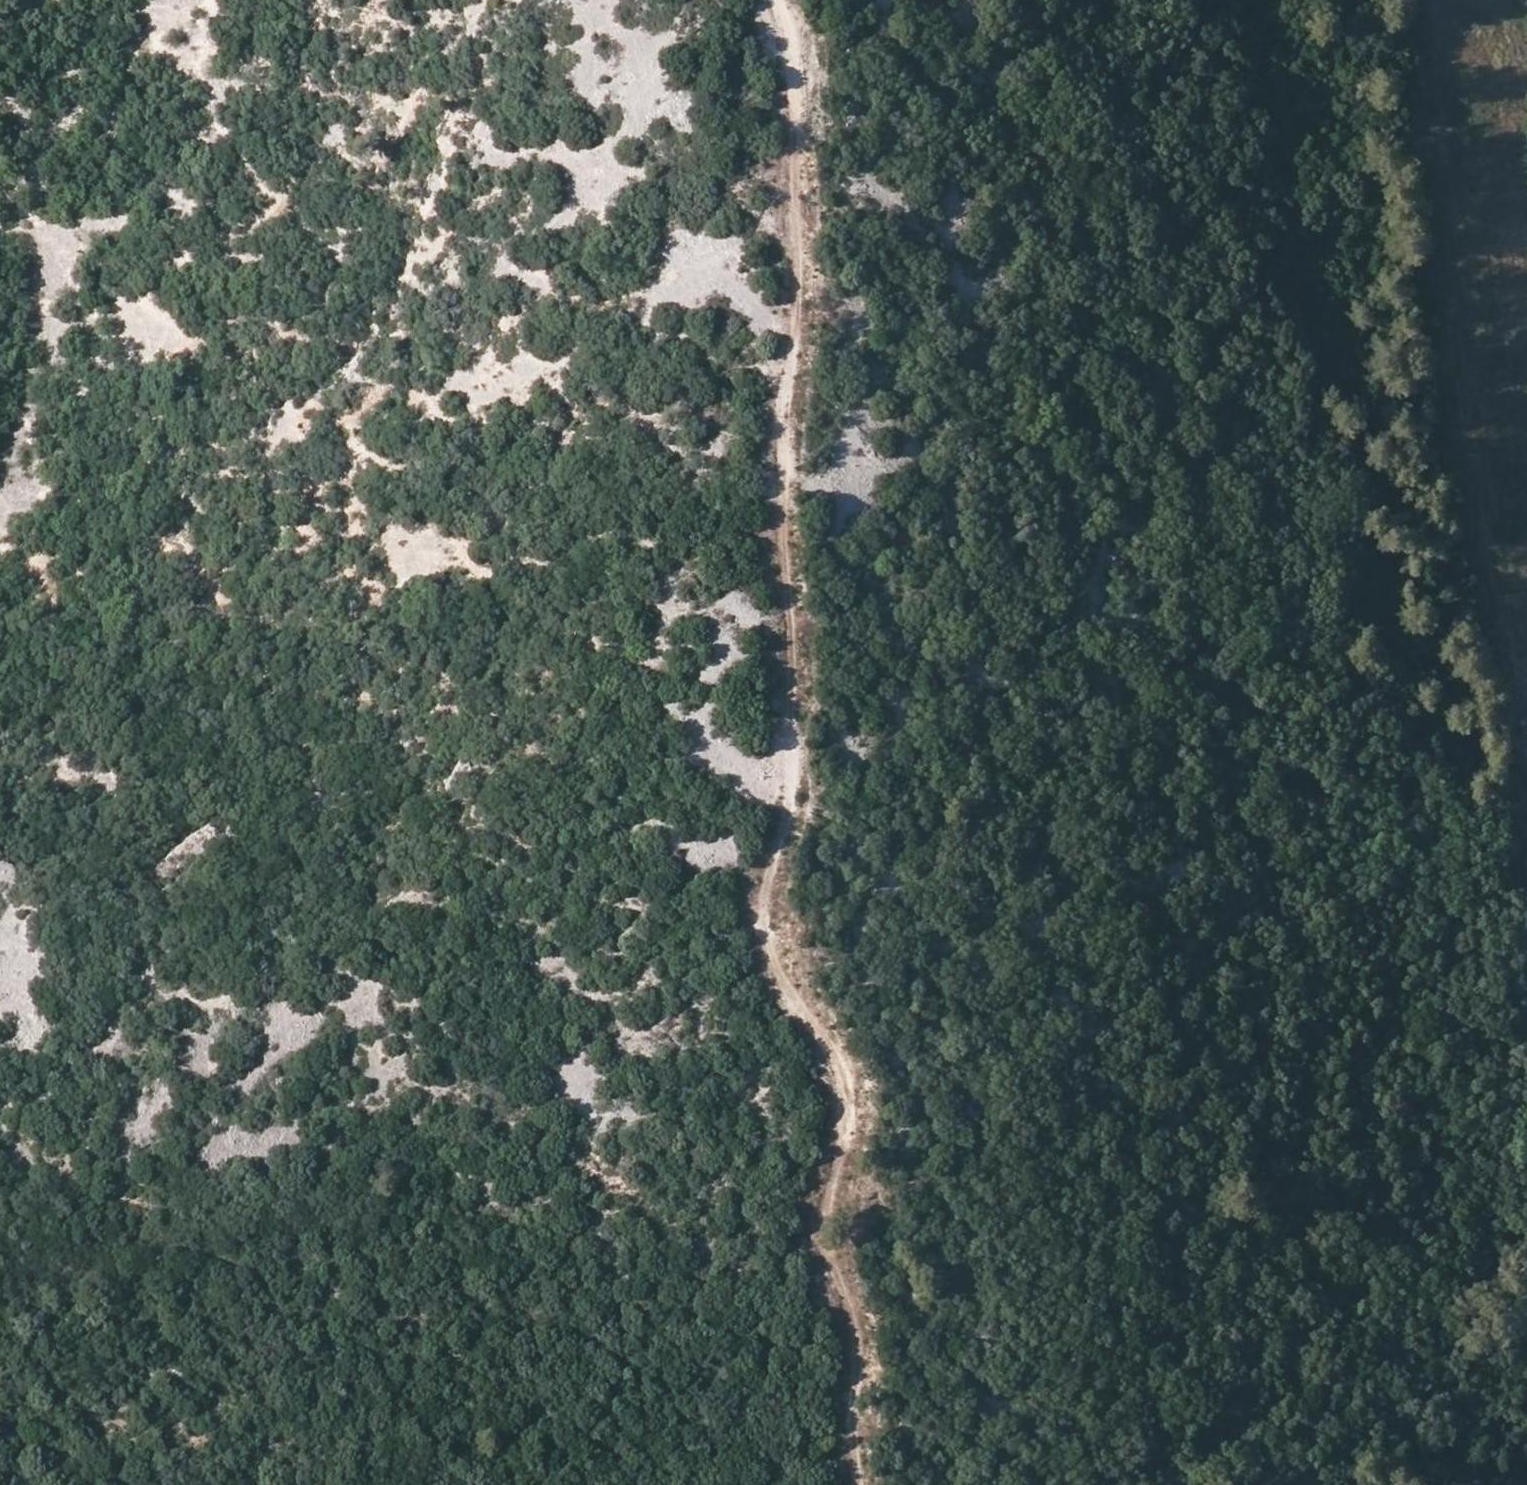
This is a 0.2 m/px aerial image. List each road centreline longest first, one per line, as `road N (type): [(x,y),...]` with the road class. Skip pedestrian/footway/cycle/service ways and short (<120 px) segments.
road 1 (track): [(769,0),(782,26),(810,158),(769,938),(828,1213),(852,1484)]

